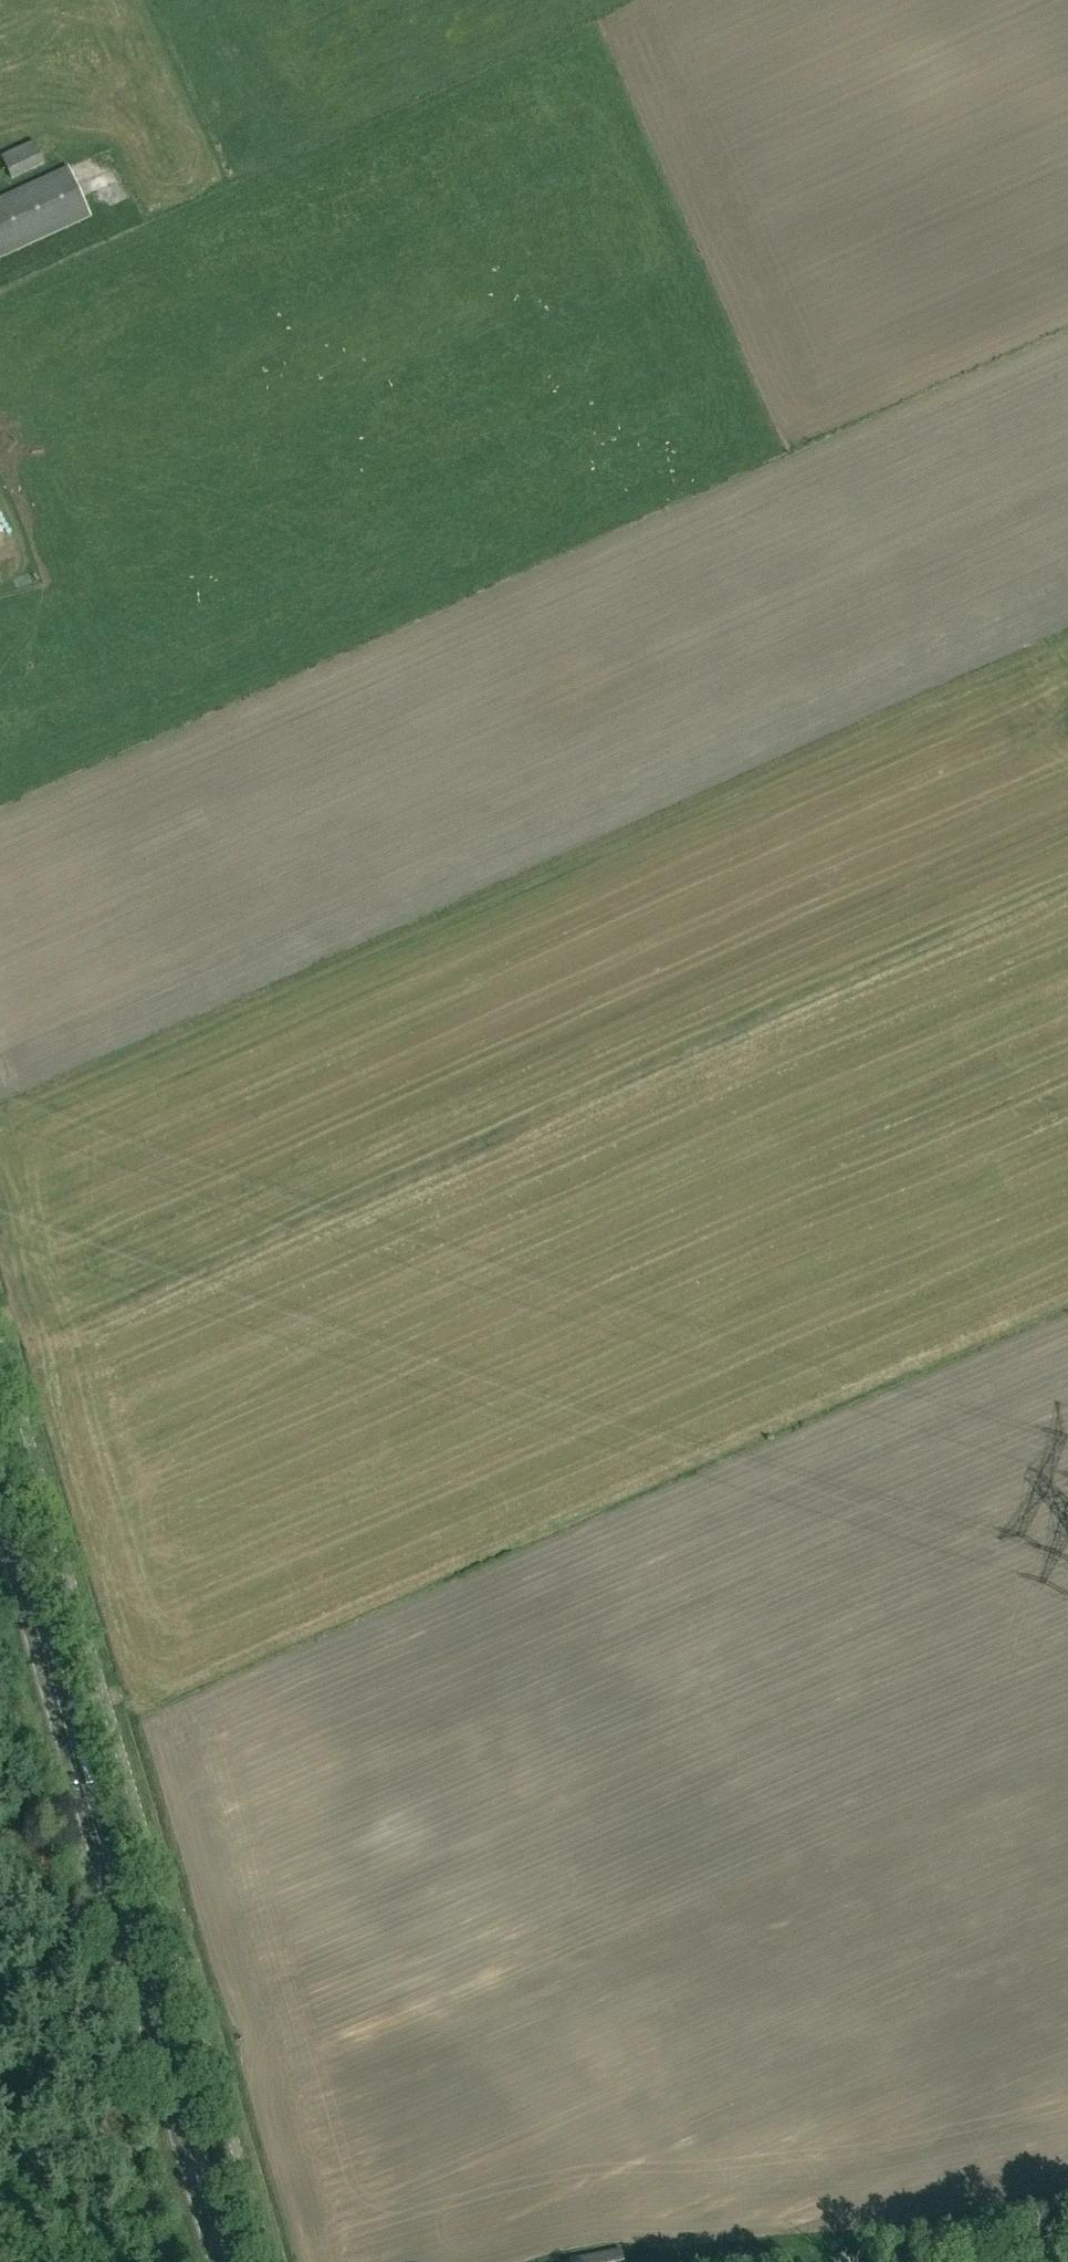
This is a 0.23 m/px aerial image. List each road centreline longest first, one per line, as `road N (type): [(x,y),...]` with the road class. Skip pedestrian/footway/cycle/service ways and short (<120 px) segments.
road 1 (secondary): [(225,2261),(0,1496)]

